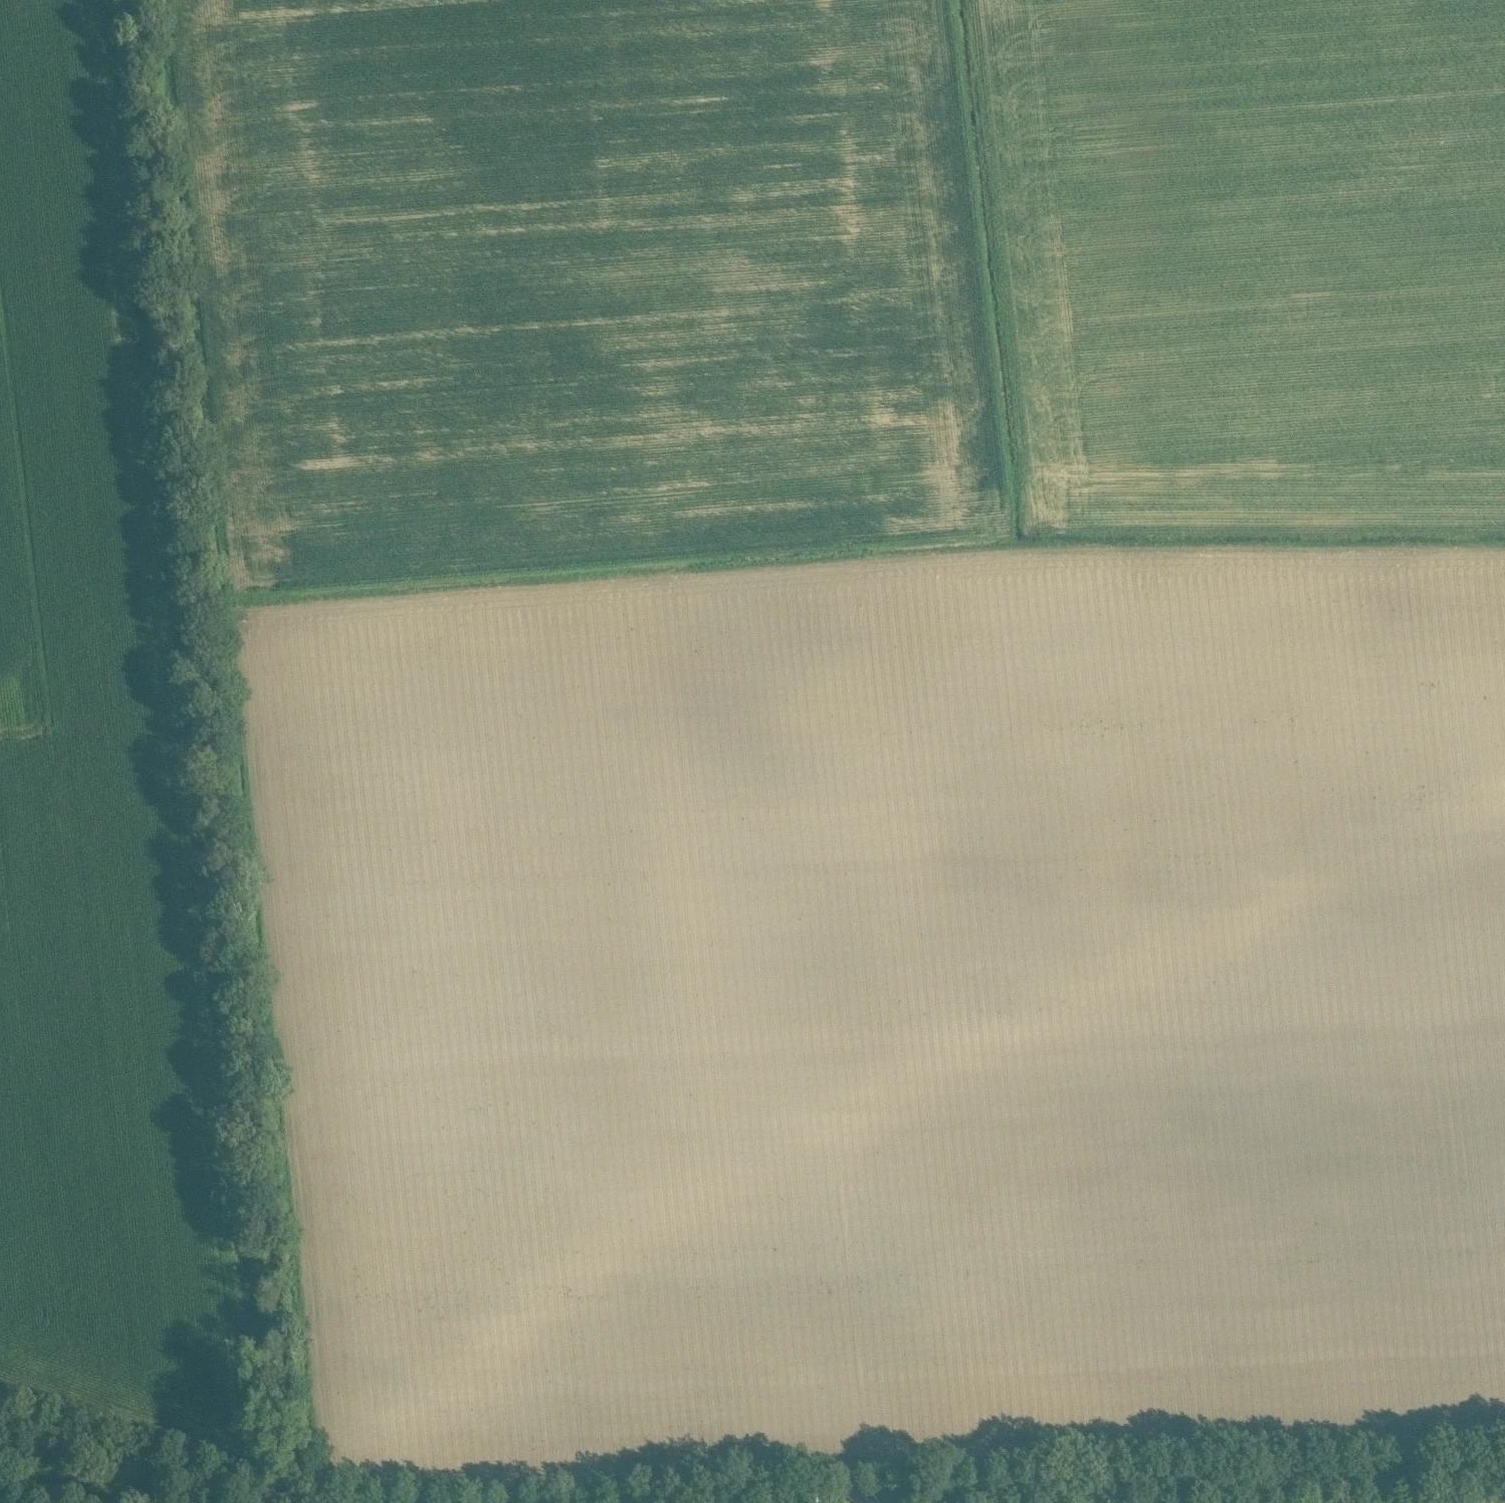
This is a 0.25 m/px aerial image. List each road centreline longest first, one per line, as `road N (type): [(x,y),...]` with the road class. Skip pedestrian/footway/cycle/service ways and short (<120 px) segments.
road 1 (unclassified): [(1504,1490),(1212,1502)]
road 2 (unclassified): [(195,1502),(0,1440)]

